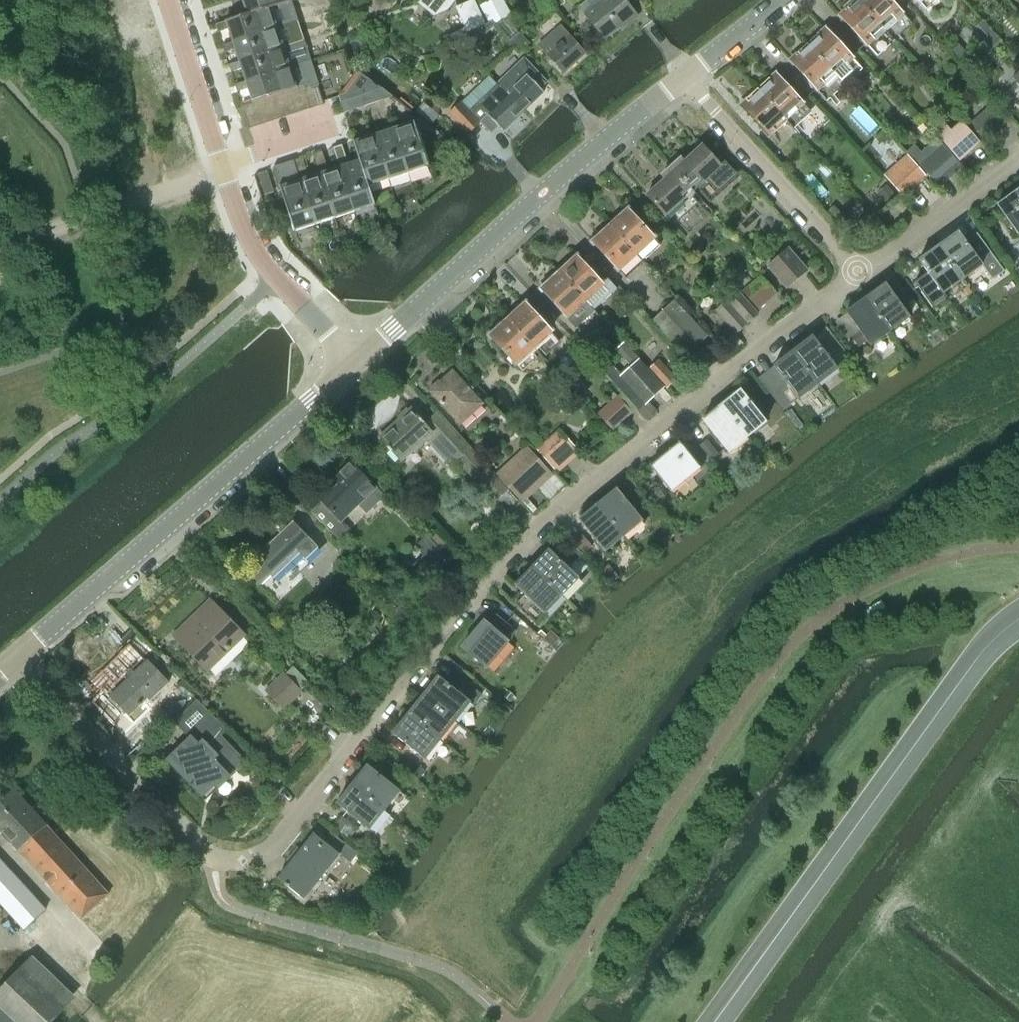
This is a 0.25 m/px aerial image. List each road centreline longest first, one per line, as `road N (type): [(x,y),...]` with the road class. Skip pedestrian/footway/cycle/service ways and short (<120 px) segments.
road 1 (residential): [(216,857),(264,854),(494,573),(550,518),(854,271)]
road 2 (residential): [(21,654),(353,363)]
road 3 (residential): [(353,363),(682,78)]
road 4 (residential): [(216,857),(21,654)]
road 5 (residential): [(854,271),(682,78)]
road 6 (residential): [(353,363),(275,277),(240,222),(227,170)]
road 7 (residential): [(854,271),(1018,157)]
road 8 (residential): [(227,170),(171,0)]
road 9 (residential): [(682,78),(780,0)]
road 10 (residential): [(227,170),(341,124)]

